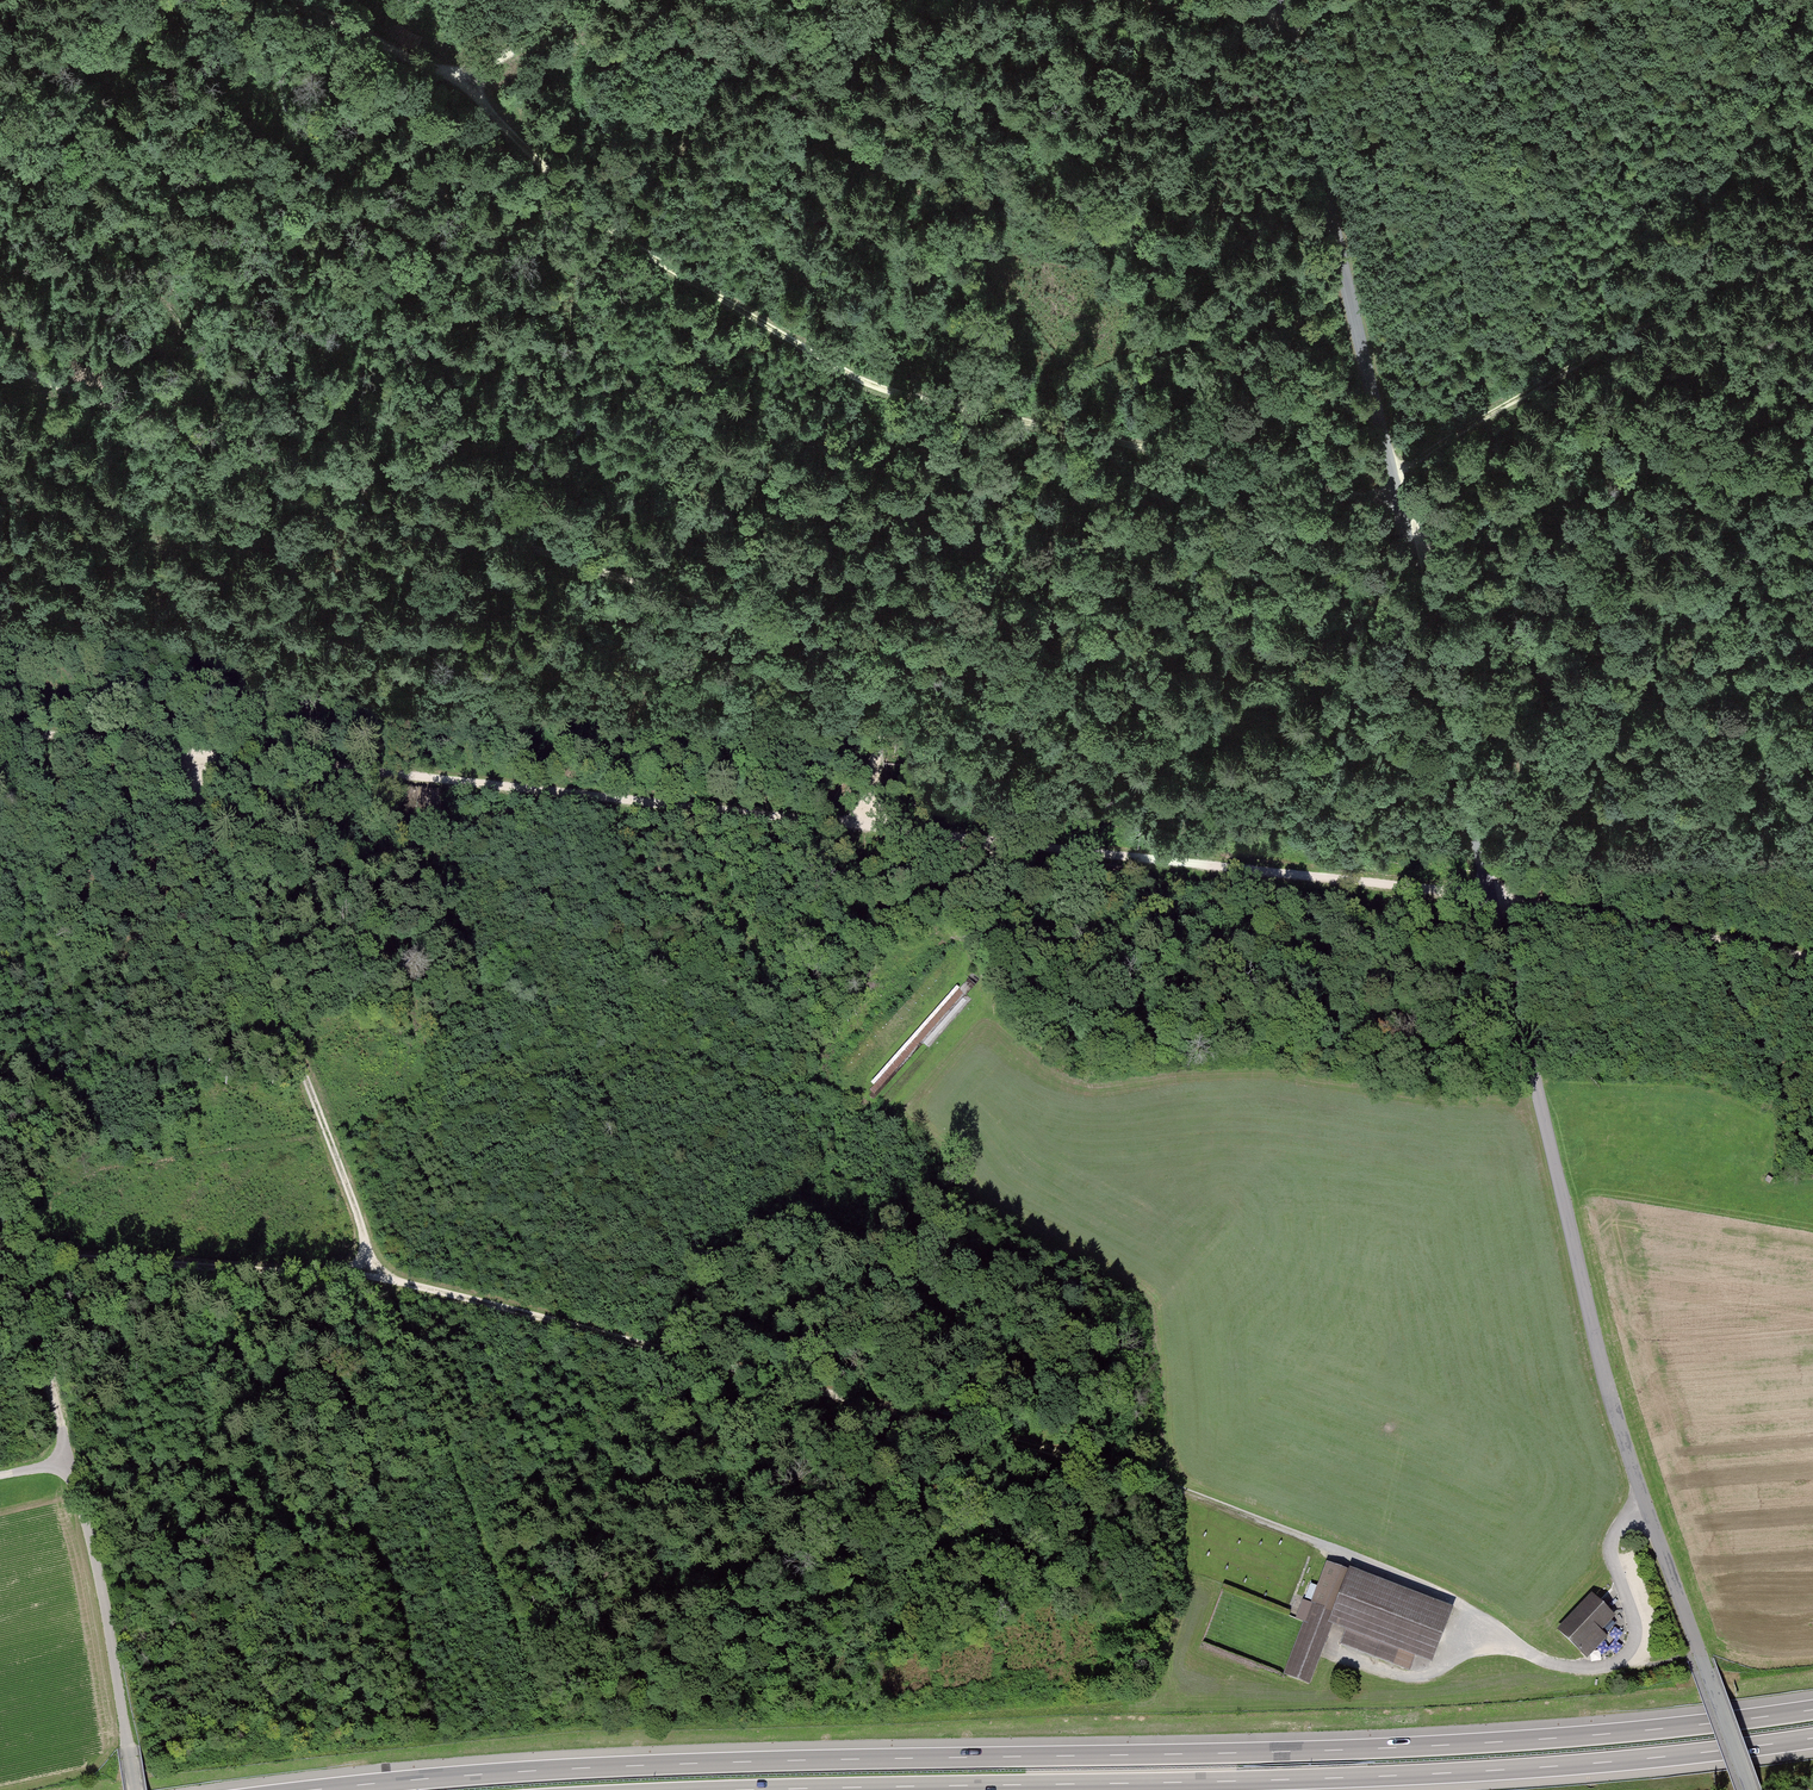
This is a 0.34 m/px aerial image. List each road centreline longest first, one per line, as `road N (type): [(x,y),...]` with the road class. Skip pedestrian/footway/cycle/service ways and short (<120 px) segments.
road 1 (tertiary): [(1281,0),(1596,1348),(1749,1789)]
road 2 (track): [(1812,958),(1490,894),(0,730)]
road 3 (track): [(13,1257),(380,1280),(508,1305),(1138,1475),(1452,1598),(1516,1643)]
road 4 (motorway): [(1812,1710),(1490,1742),(661,1765),(312,1789)]
road 5 (motorway): [(738,1789),(1415,1775),(1812,1738)]
road 6 (track): [(878,824),(877,702),(861,675),(830,650),(0,365)]
road 7 (track): [(556,1718),(182,751)]
road 8 (track): [(596,217),(644,253),(883,387),(1399,505)]
road 9 (track): [(136,1789),(94,1556),(13,1257),(0,1256)]
road 10 (track): [(1392,476),(1812,231)]
road 11 (track): [(596,217),(466,85),(279,0)]
road 12 (track): [(1337,0),(1286,20),(1142,0)]
road 13 (track): [(602,0),(497,58),(466,85)]

